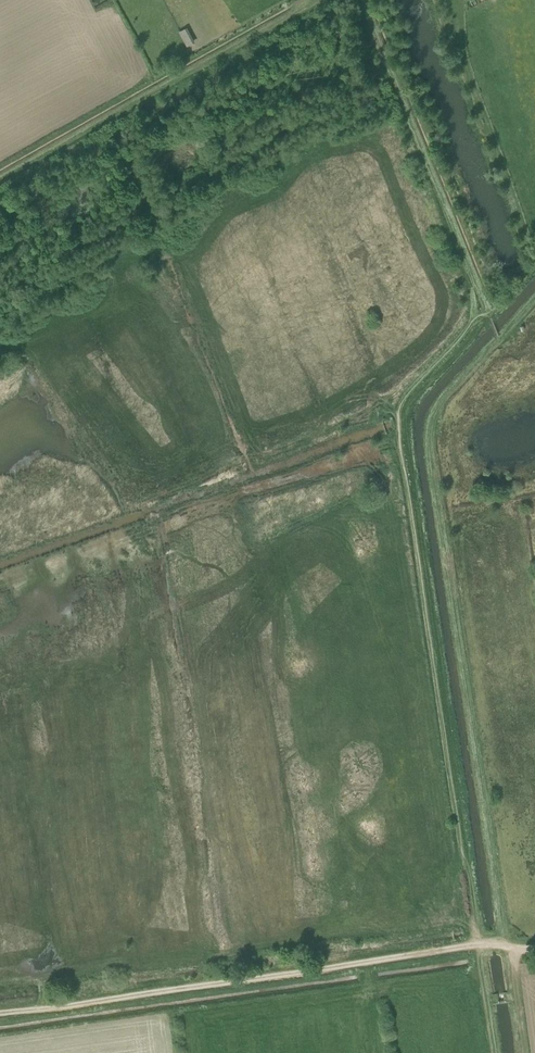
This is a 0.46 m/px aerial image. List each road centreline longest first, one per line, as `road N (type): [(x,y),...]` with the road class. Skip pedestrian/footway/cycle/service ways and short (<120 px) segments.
road 1 (track): [(491,315),(404,406),(477,944)]
road 2 (track): [(477,944),(0,1014)]
road 3 (track): [(324,0),(0,184)]
road 4 (track): [(366,0),(491,315)]

